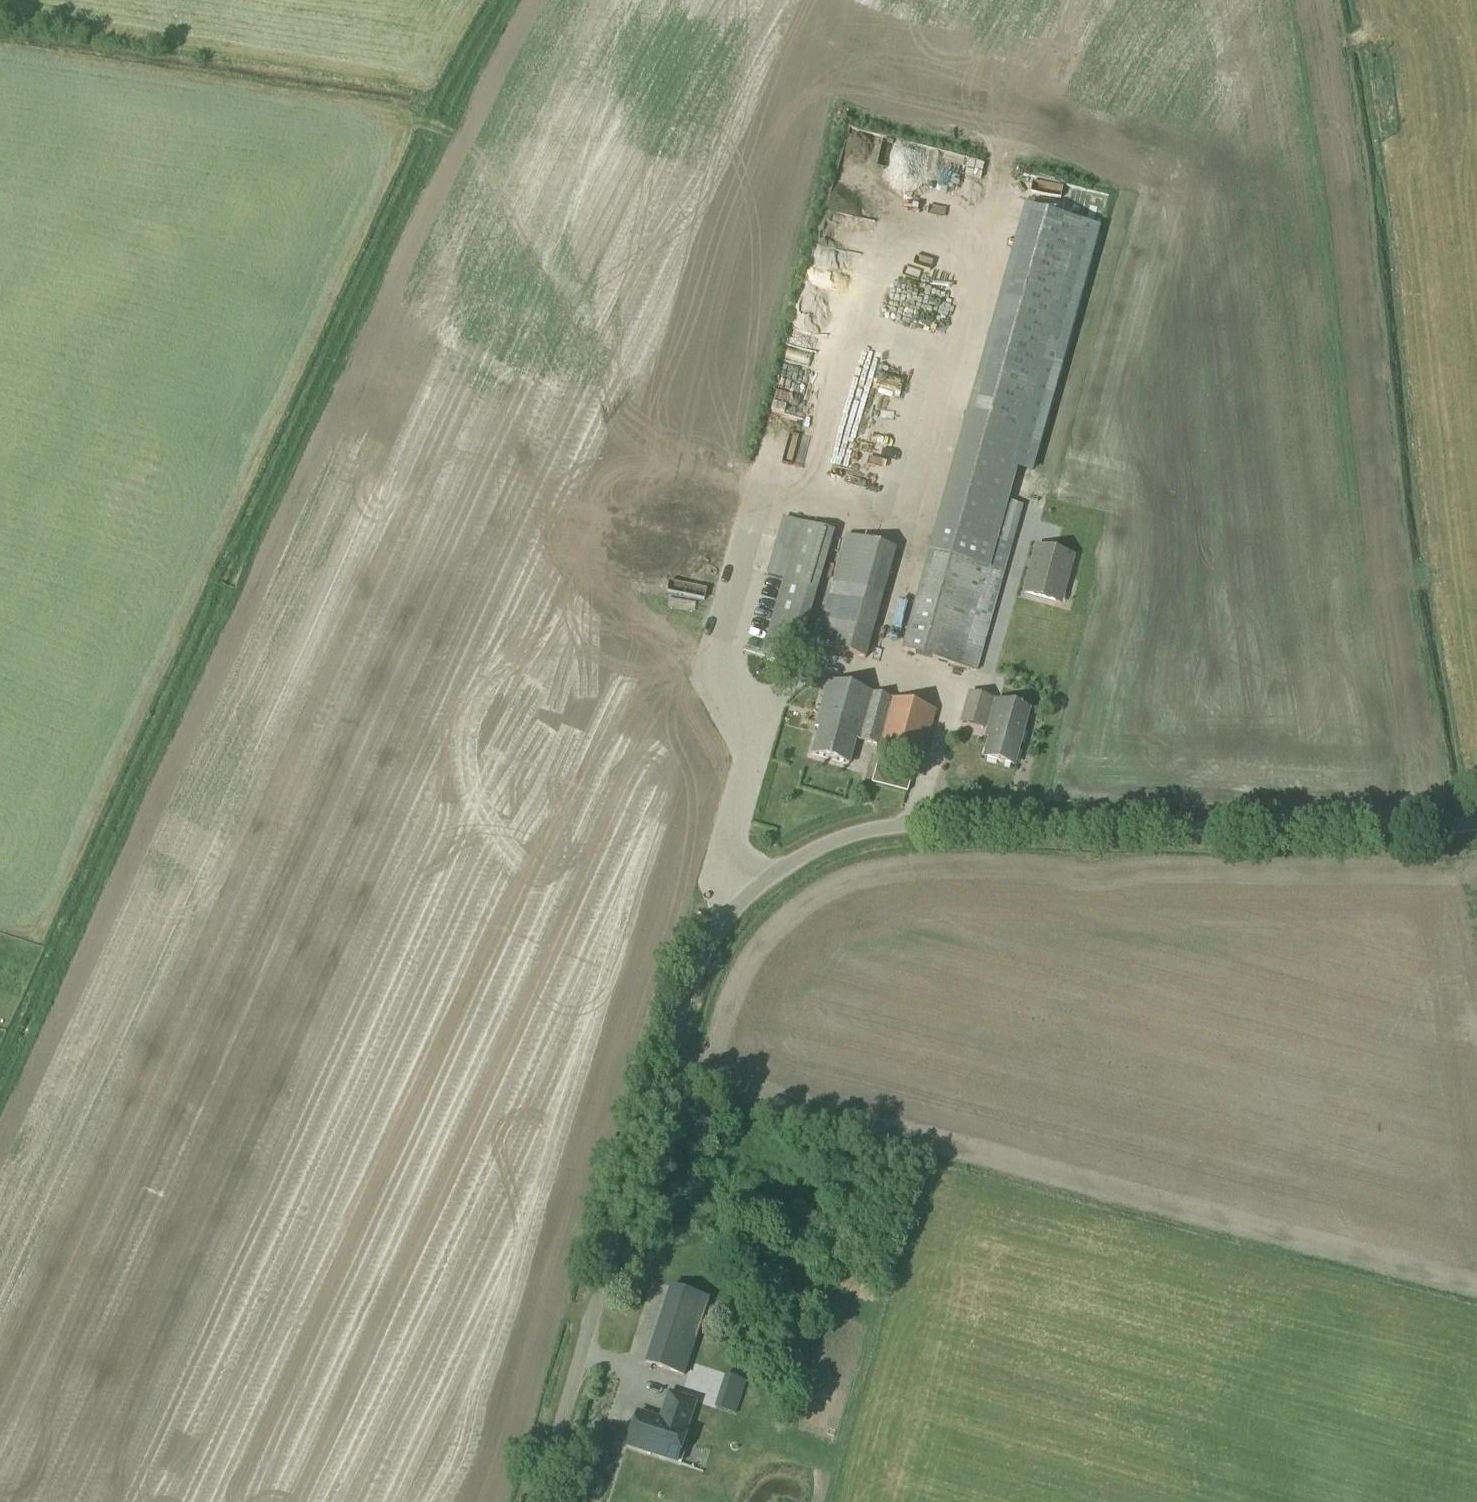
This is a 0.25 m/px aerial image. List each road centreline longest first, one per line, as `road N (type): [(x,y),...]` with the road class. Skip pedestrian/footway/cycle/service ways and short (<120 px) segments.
road 1 (unclassified): [(1476,825),(937,825),(831,843),(786,864),(735,909),(706,948),(676,1026),(537,1501)]

